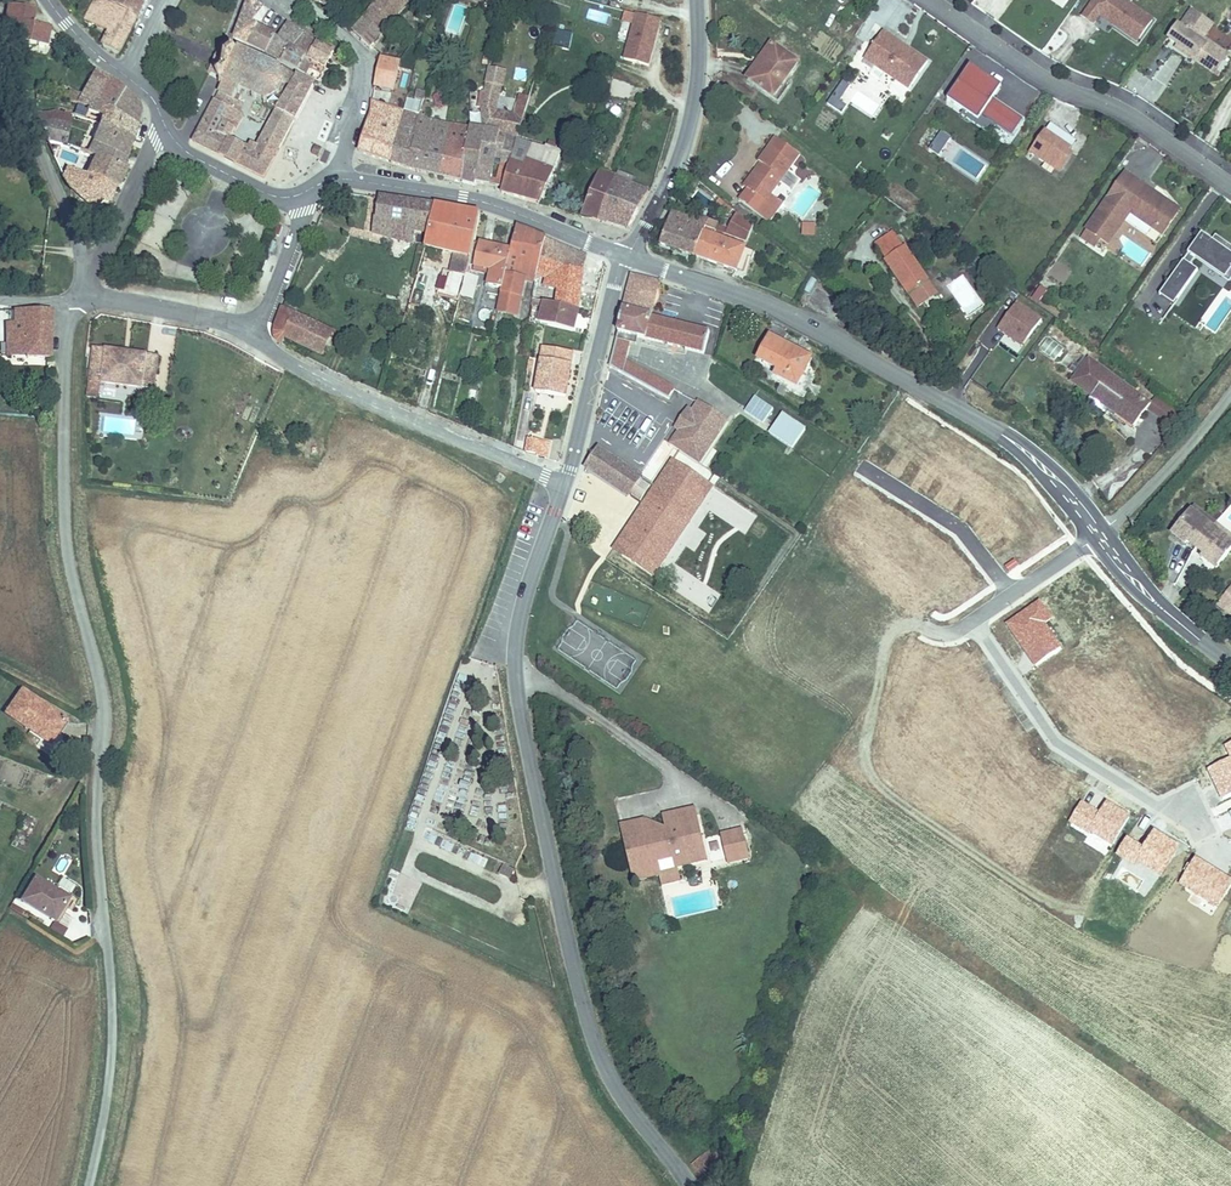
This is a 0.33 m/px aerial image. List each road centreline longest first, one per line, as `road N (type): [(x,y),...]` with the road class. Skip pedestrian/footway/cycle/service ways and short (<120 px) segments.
road 1 (unclassified): [(82,301),(64,351),(57,507),(96,664),(89,788),(116,1005),(116,1060),(89,1185)]
road 2 (tertiary): [(563,485),(521,609),(515,676),(523,736),(601,1058),(686,1185)]
road 3 (tertiary): [(1102,534),(1034,457),(937,395),(765,302),(626,256)]
road 4 (residential): [(932,0),(1043,76),(1116,105),(1230,183)]
road 5 (unclassified): [(251,335),(281,359),(563,485)]
road 6 (tertiary): [(626,256),(490,204),(339,178)]
road 7 (tertiary): [(626,256),(686,137),(696,0)]
road 8 (residential): [(0,52),(86,278)]
road 9 (tertiary): [(626,256),(563,485)]
road 10 (residential): [(300,0),(361,53),(339,178)]
road 11 (unclassified): [(1102,534),(1230,393)]
road 12 (tertiary): [(1230,658),(1155,599),(1102,534)]
road 13 (unclassified): [(82,301),(164,306),(251,335)]
road 14 (residential): [(86,278),(167,132)]
road 15 (tertiary): [(300,195),(272,196),(190,155),(167,132)]
road 16 (residential): [(251,335),(302,213),(300,195)]

